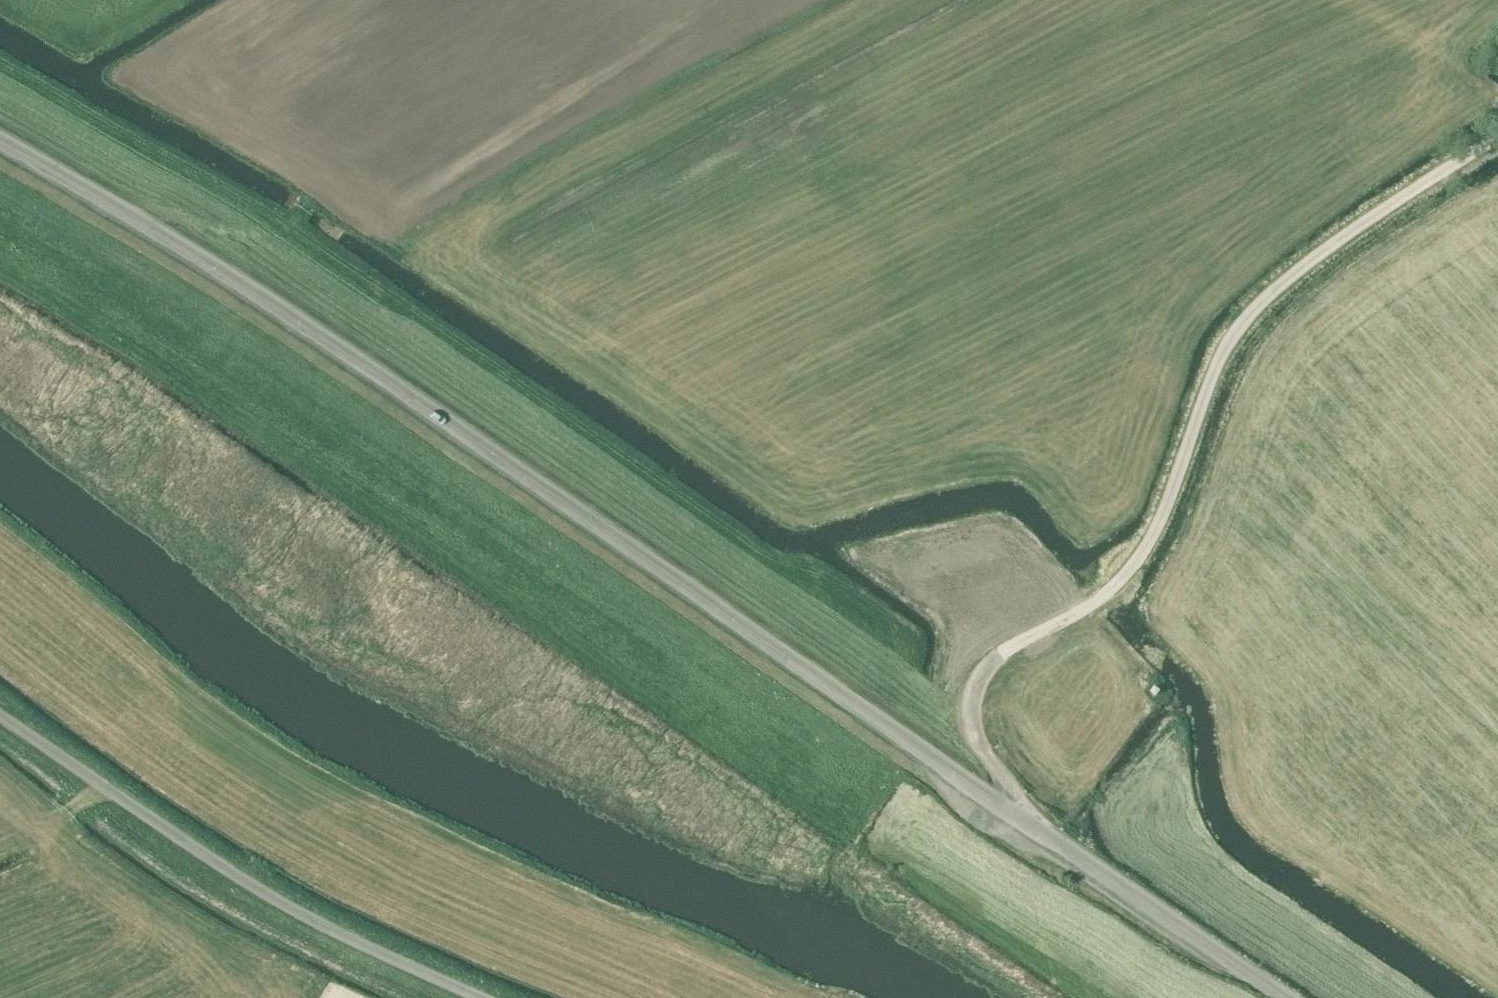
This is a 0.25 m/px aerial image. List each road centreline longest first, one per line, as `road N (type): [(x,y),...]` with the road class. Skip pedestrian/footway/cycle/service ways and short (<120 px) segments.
road 1 (tertiary): [(1287,997),(577,512),(112,207),(0,143)]
road 2 (unclassified): [(484,997),(263,892),(0,716)]

